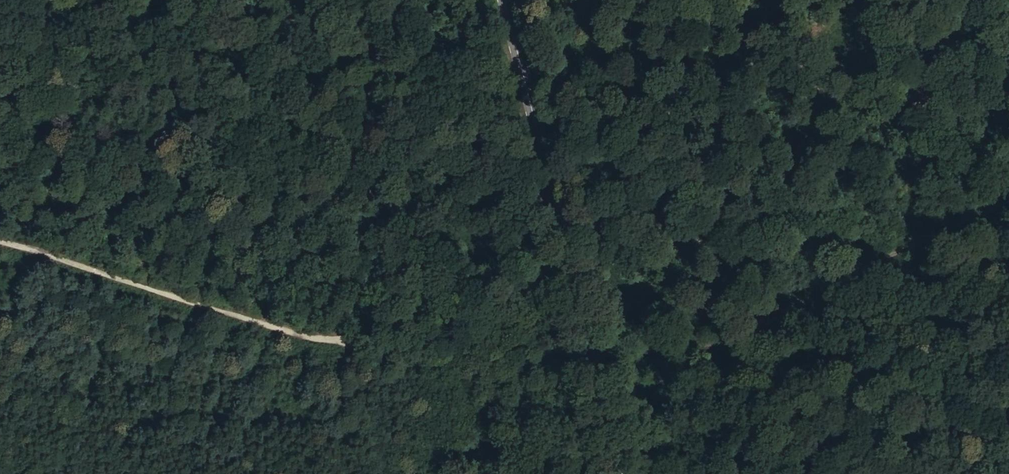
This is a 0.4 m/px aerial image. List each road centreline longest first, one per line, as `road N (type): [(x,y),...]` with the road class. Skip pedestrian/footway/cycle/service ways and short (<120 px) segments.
road 1 (track): [(0,241),(339,340),(503,297)]
road 2 (secondary): [(504,0),(618,473)]
road 3 (track): [(1008,204),(744,330),(666,377),(648,396),(648,469)]

